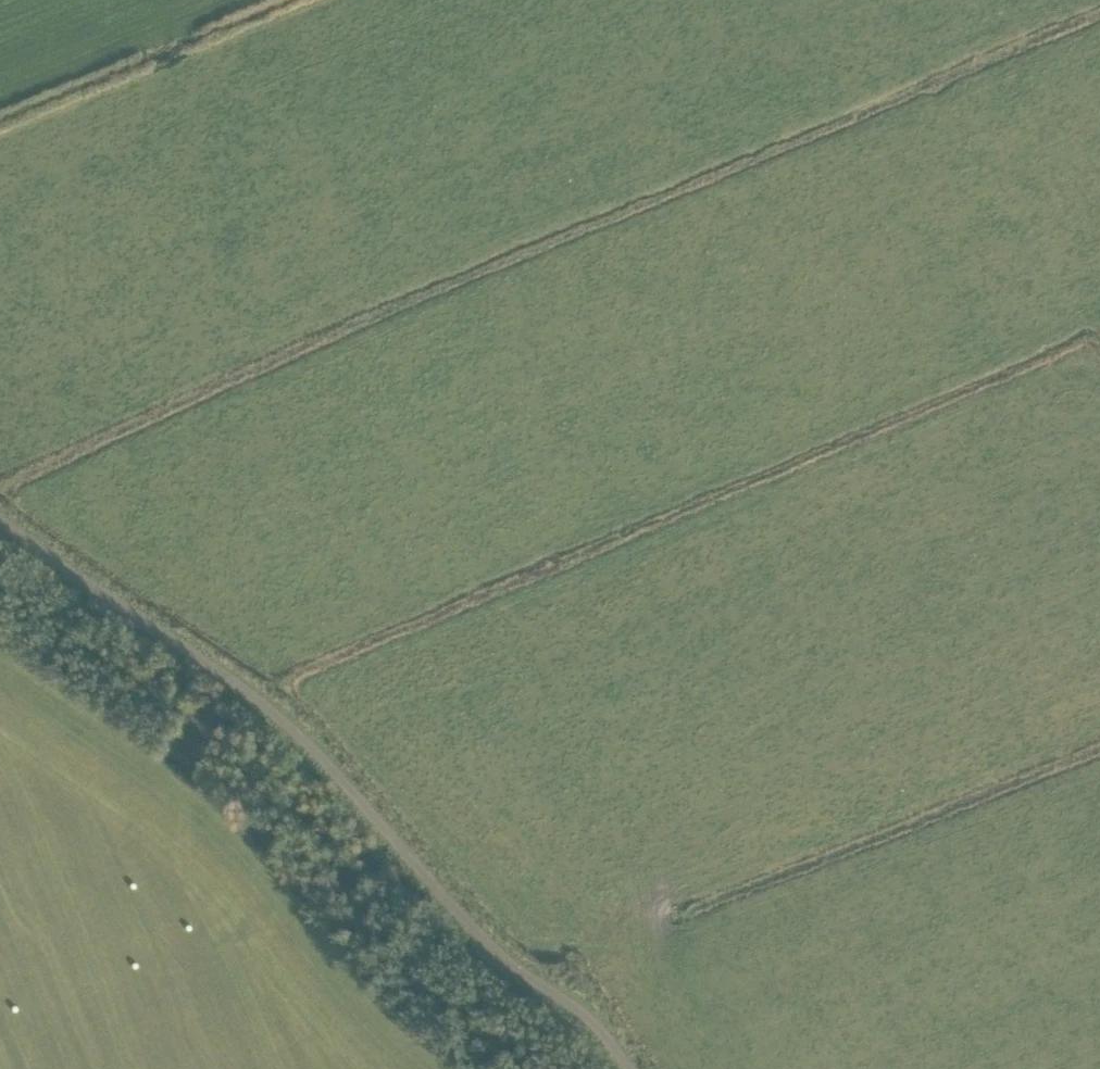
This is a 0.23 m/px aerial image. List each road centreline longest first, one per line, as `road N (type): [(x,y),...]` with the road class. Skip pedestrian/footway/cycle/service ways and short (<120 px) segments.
road 1 (unclassified): [(623,1068),(584,1023),(514,974),(457,920),(278,718),(0,520)]

